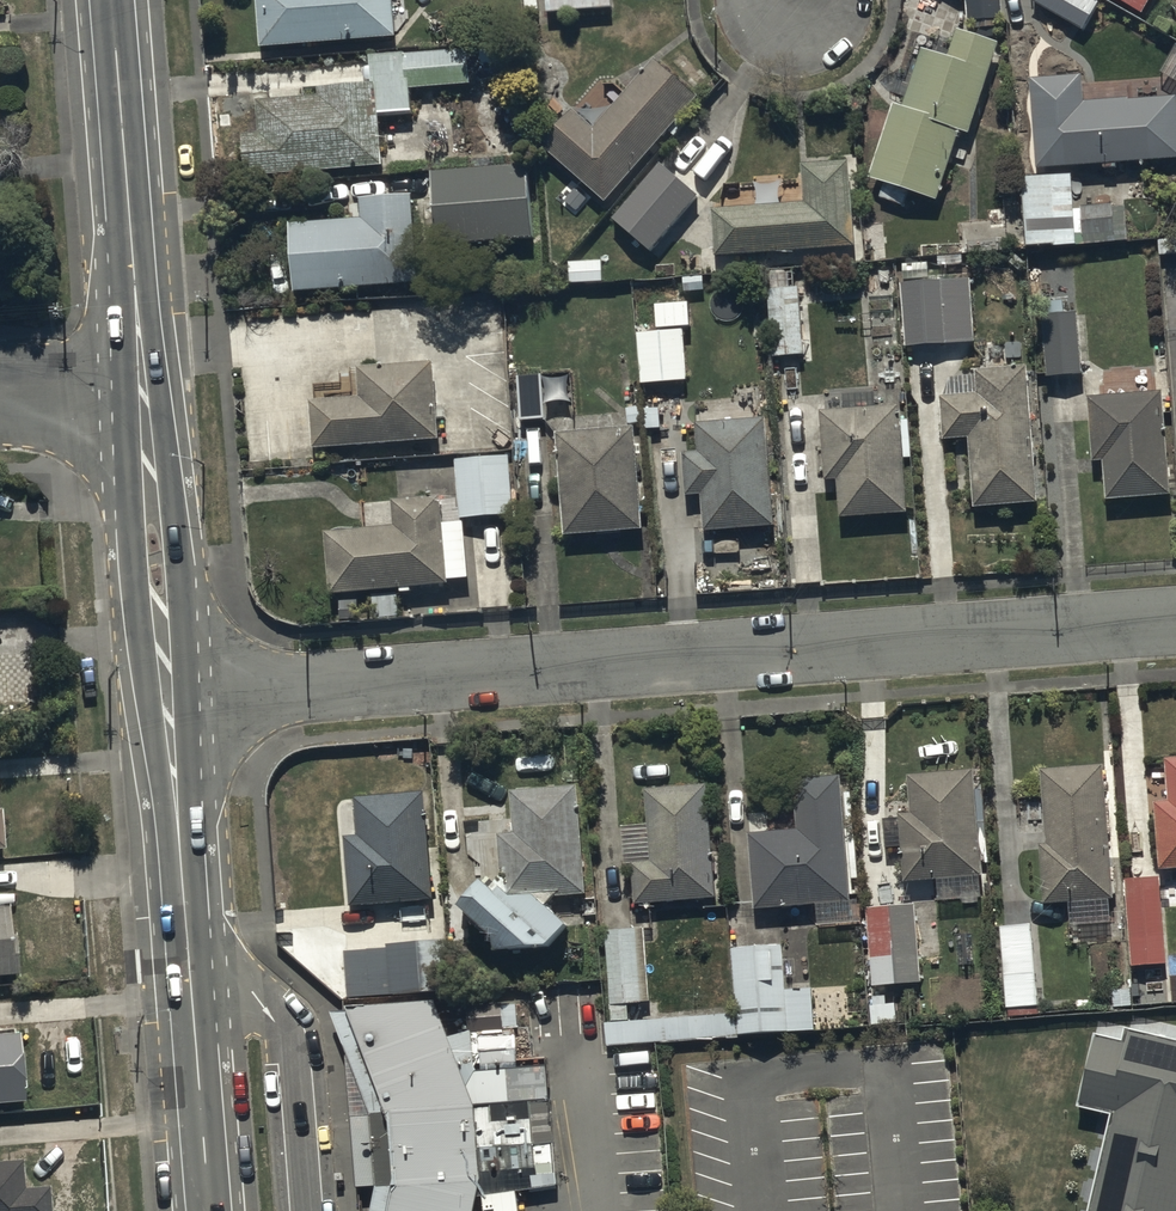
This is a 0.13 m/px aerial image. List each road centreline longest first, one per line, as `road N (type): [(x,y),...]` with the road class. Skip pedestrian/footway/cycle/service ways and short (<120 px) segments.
road 1 (residential): [(166,700),(1175,624)]
road 2 (secondary): [(209,1210),(166,700)]
road 3 (secondary): [(139,391),(109,0)]
road 4 (secondary): [(166,700),(139,391)]
road 5 (residential): [(0,393),(139,391)]

